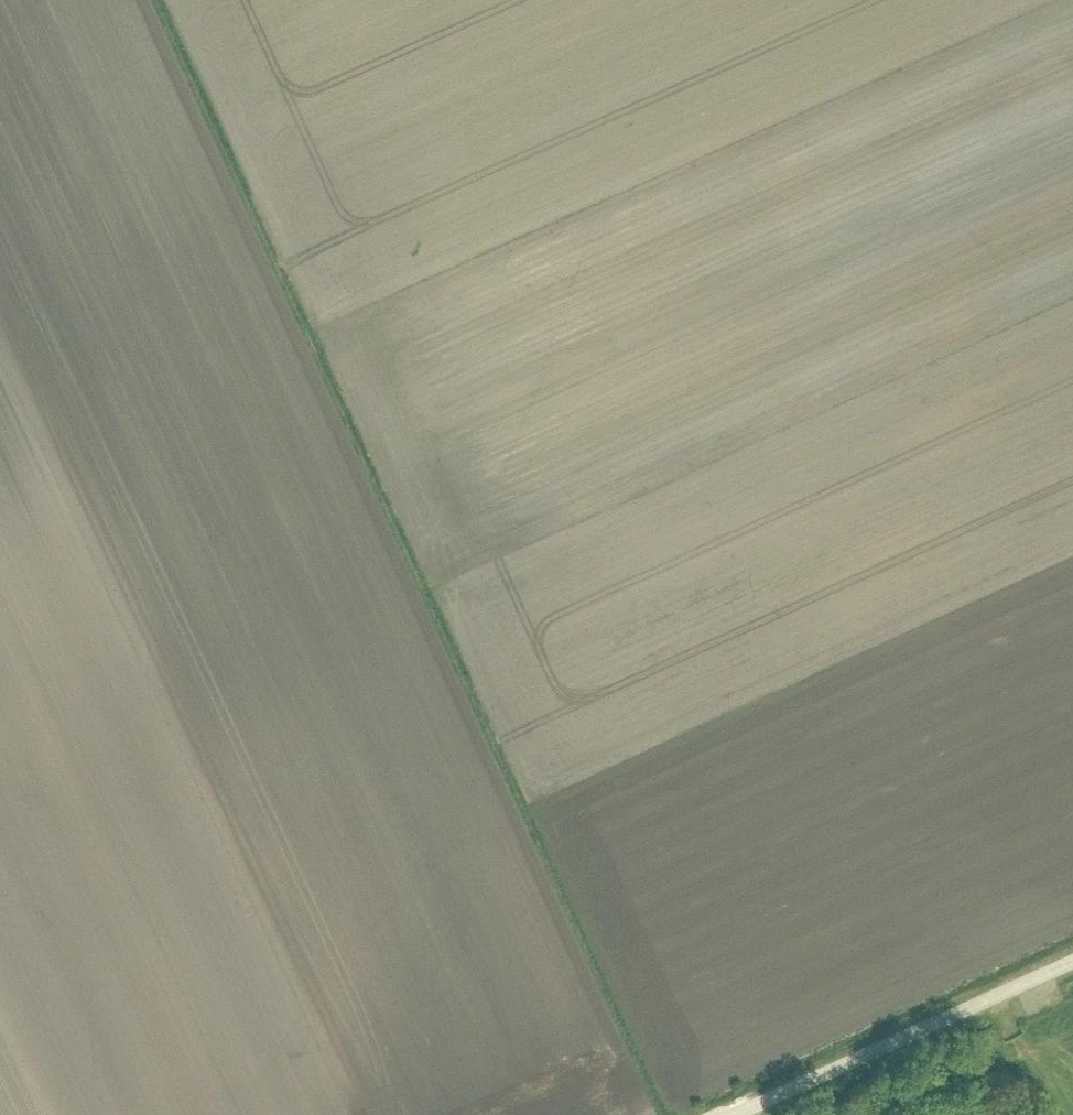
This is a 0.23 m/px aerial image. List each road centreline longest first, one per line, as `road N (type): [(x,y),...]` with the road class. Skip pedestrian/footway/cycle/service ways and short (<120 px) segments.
road 1 (unclassified): [(745,1114),(1072,969)]

